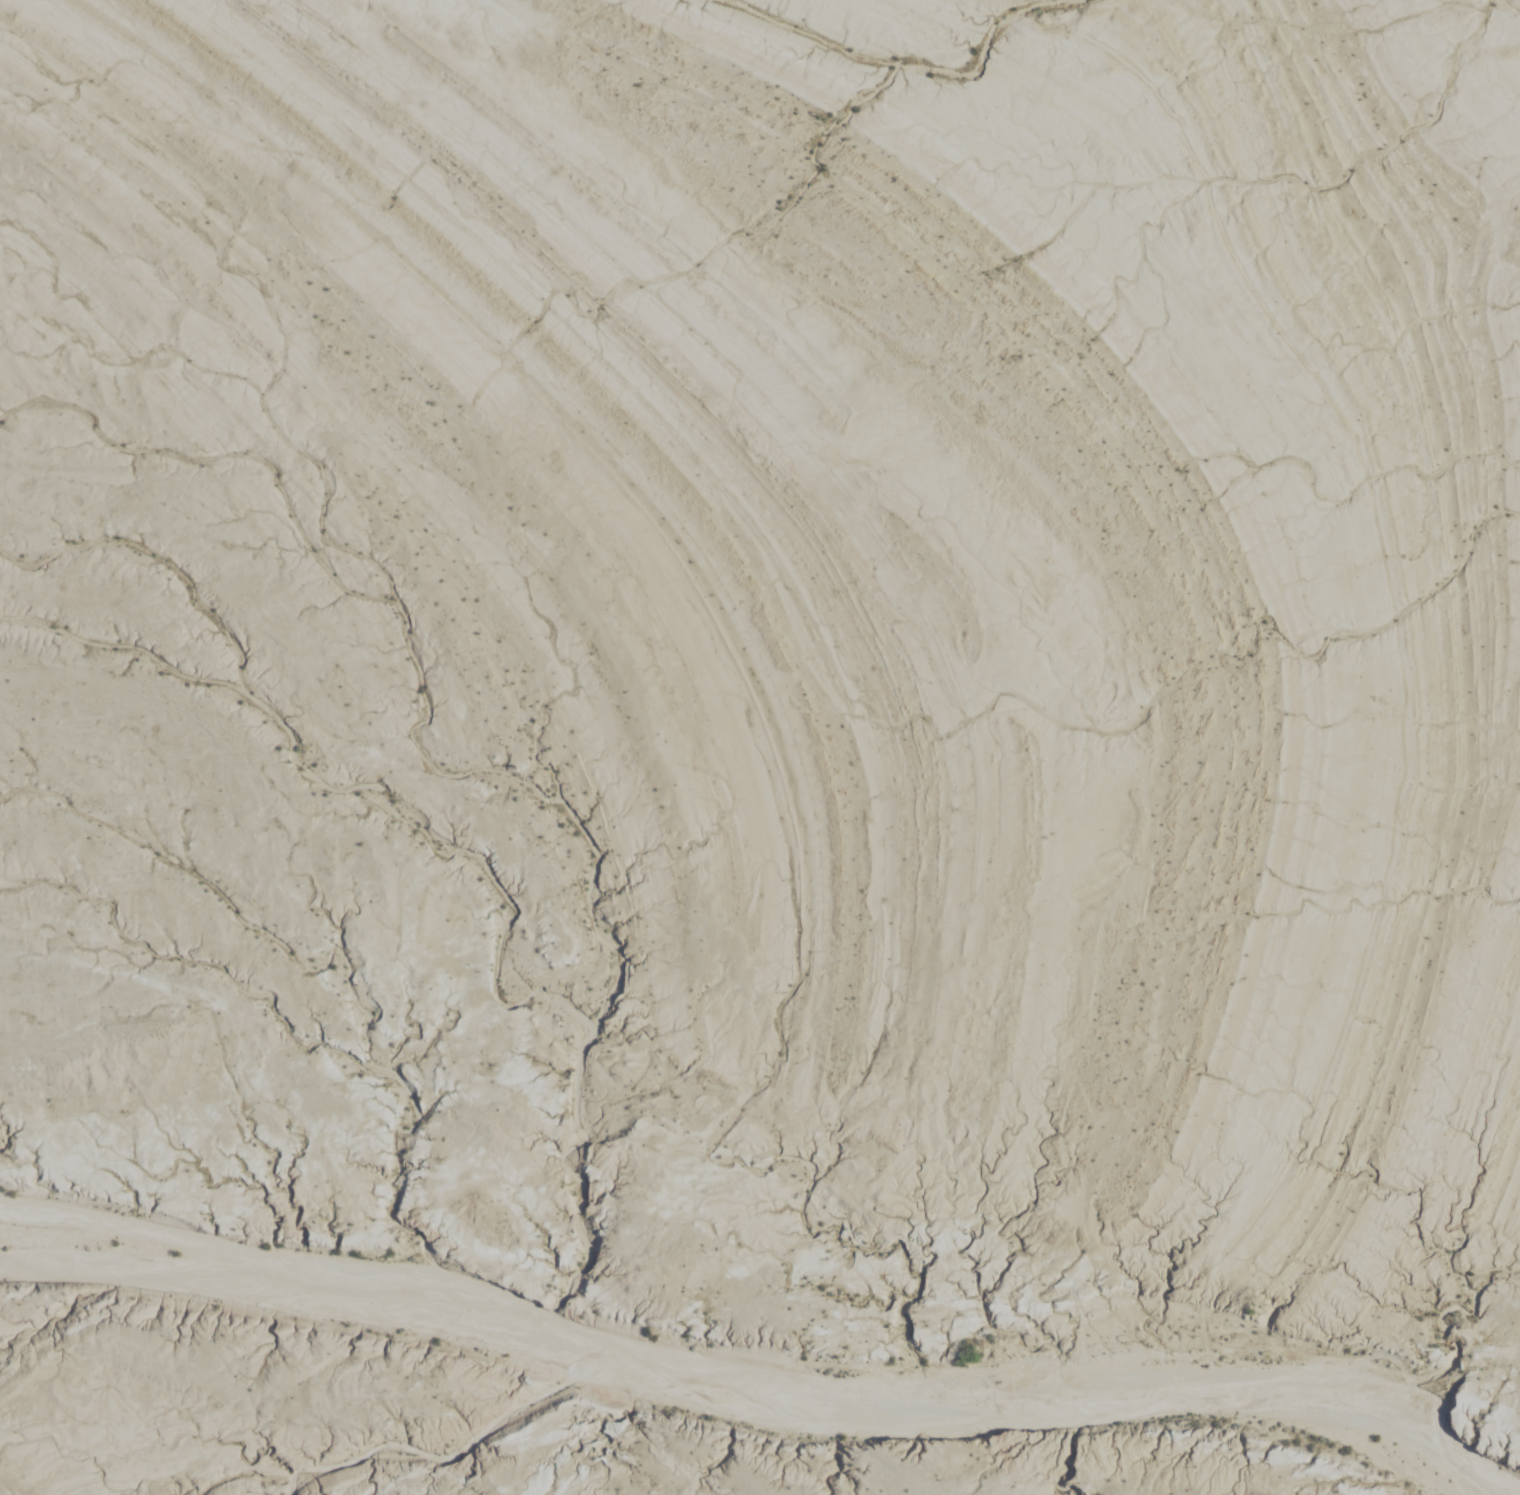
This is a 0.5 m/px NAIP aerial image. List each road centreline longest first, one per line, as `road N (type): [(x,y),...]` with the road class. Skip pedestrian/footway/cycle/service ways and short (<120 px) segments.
road 1 (track): [(0,1254),(282,1276),(429,1299),(646,1364),(943,1414),(1080,1419),(1222,1399),(1370,1424),(1510,1494)]

